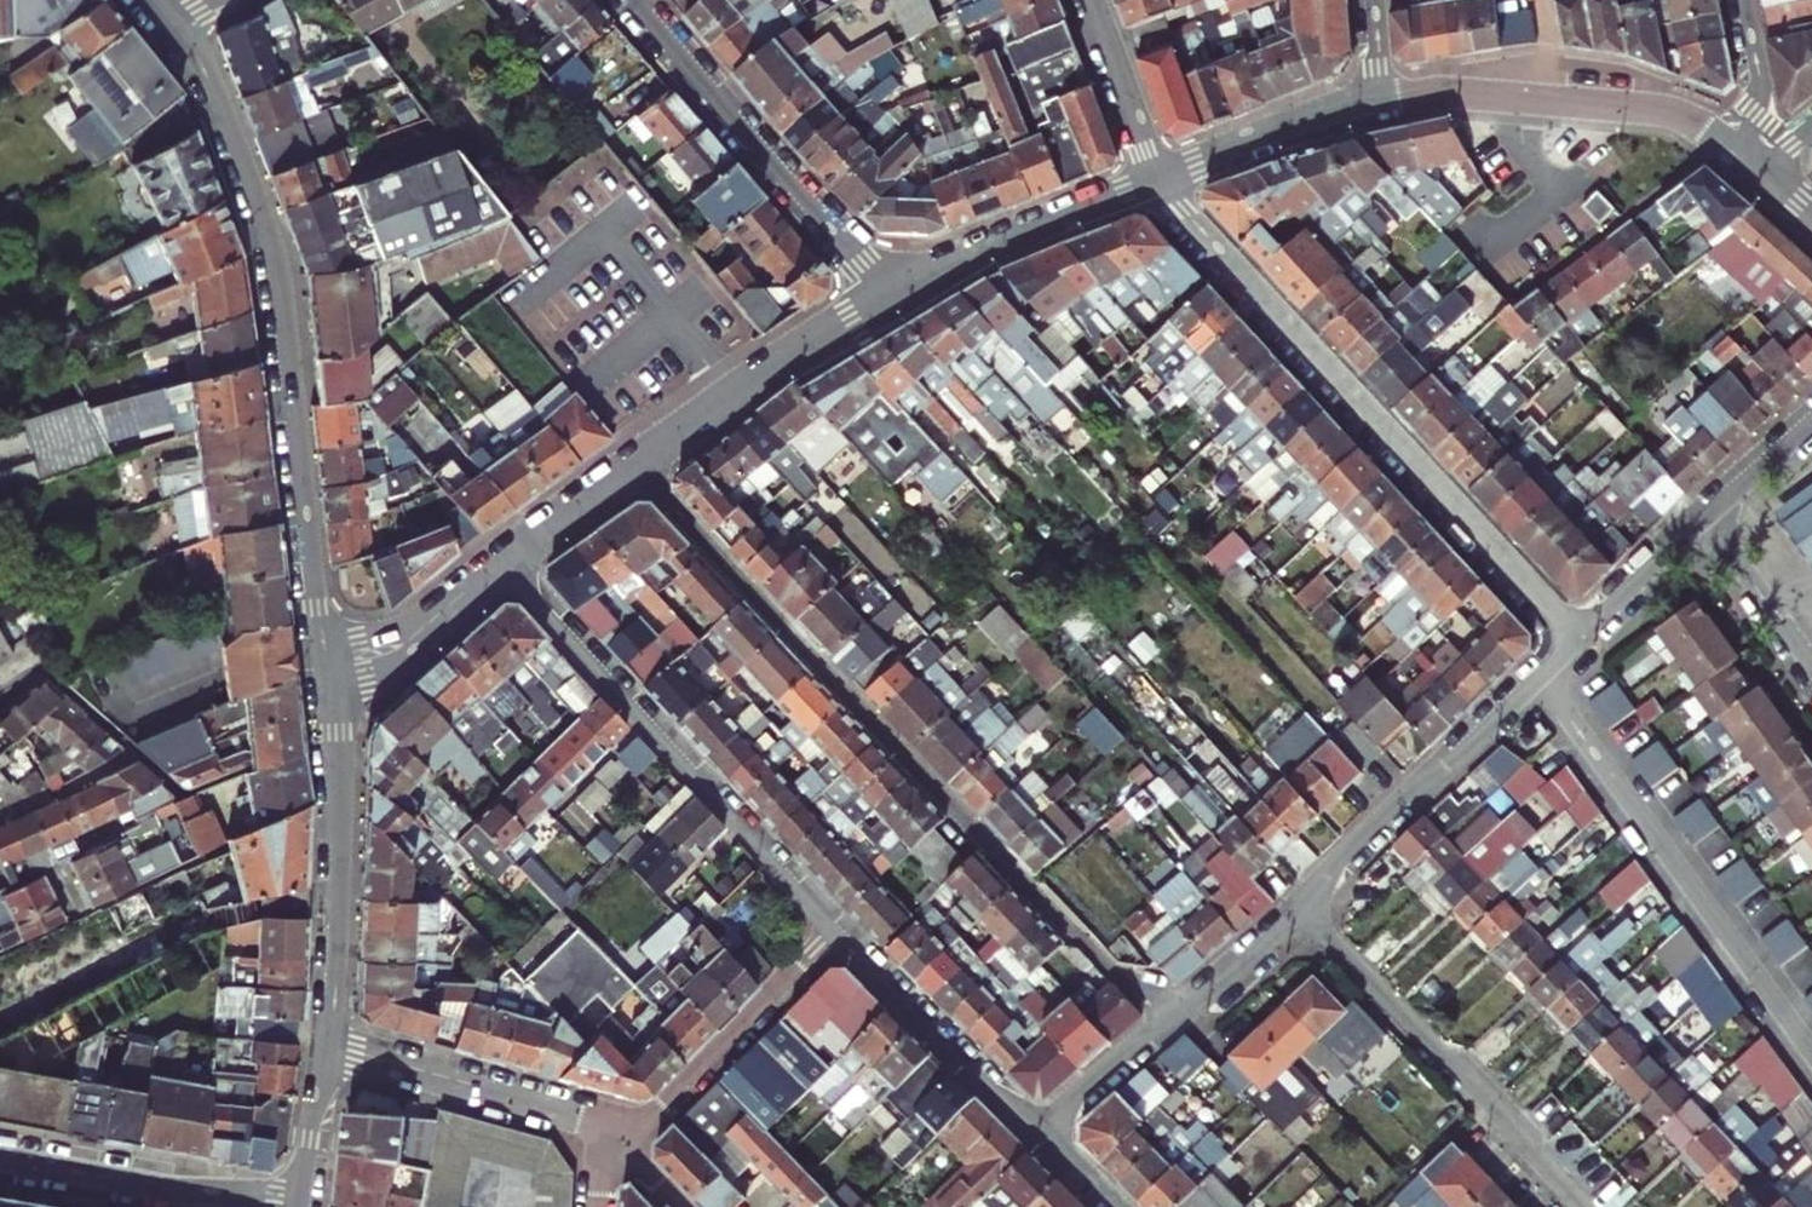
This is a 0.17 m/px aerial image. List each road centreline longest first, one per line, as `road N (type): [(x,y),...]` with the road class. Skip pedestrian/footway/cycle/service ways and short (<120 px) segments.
road 1 (residential): [(636,461),(1167,1017)]
road 2 (tertiary): [(167,22),(205,73),(270,244),(328,661)]
road 3 (residential): [(1154,180),(1576,638)]
road 4 (residential): [(842,926),(498,563)]
road 5 (residential): [(1538,676),(1811,1052)]
road 6 (residential): [(1297,903),(1584,1206)]
road 7 (residential): [(890,298),(633,0)]
road 8 (tertiary): [(328,661),(341,788),(327,1045)]
road 9 (tertiary): [(1383,104),(1466,94),(1648,108),(1687,118),(1736,154)]
road 10 (residential): [(1538,676),(1297,903)]
road 11 (residential): [(327,1045),(627,1137)]
road 12 (residential): [(302,1200),(0,1158)]
road 13 (tertiary): [(636,461),(890,298)]
road 14 (residential): [(627,1137),(842,926)]
road 15 (tertiary): [(890,298),(1154,180)]
road 16 (residential): [(1043,1131),(842,926)]
road 17 (tertiary): [(1154,180),(1383,104)]
road 18 (tertiary): [(328,661),(403,643),(498,563)]
road 19 (residential): [(1154,180),(1088,0)]
road 20 (residential): [(1707,516),(1811,663)]
road 21 (residential): [(1707,516),(1576,638)]
road 22 (residential): [(1297,903),(1167,1017)]
road 23 (tertiary): [(498,563),(636,461)]
road 24 (residential): [(1043,1131),(1167,1017)]
road 25 (residential): [(1736,154),(1759,86),(1744,0)]
road 26 (tertiary): [(327,1045),(302,1200)]
road 27 (residential): [(1811,421),(1707,516)]

